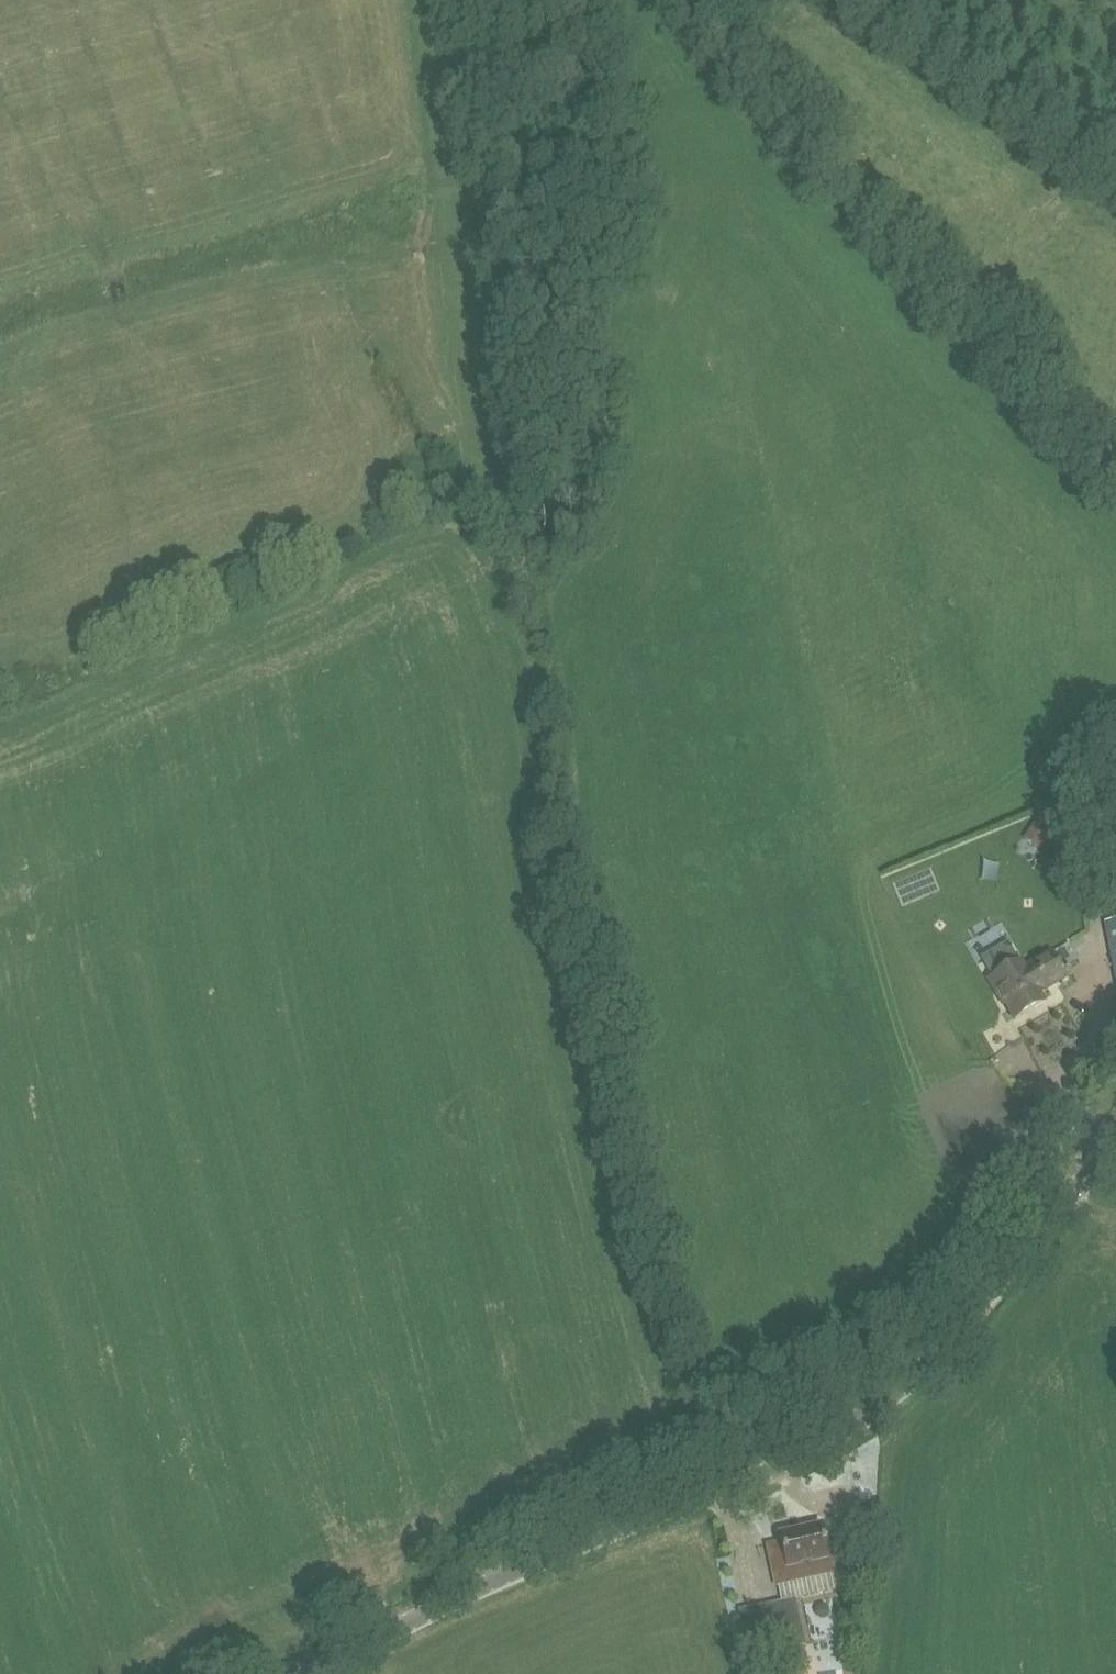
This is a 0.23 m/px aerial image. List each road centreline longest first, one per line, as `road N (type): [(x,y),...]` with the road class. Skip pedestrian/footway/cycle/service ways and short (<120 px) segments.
road 1 (unclassified): [(308,1673),(502,1576),(841,1437),(913,1378),(1115,1142)]

